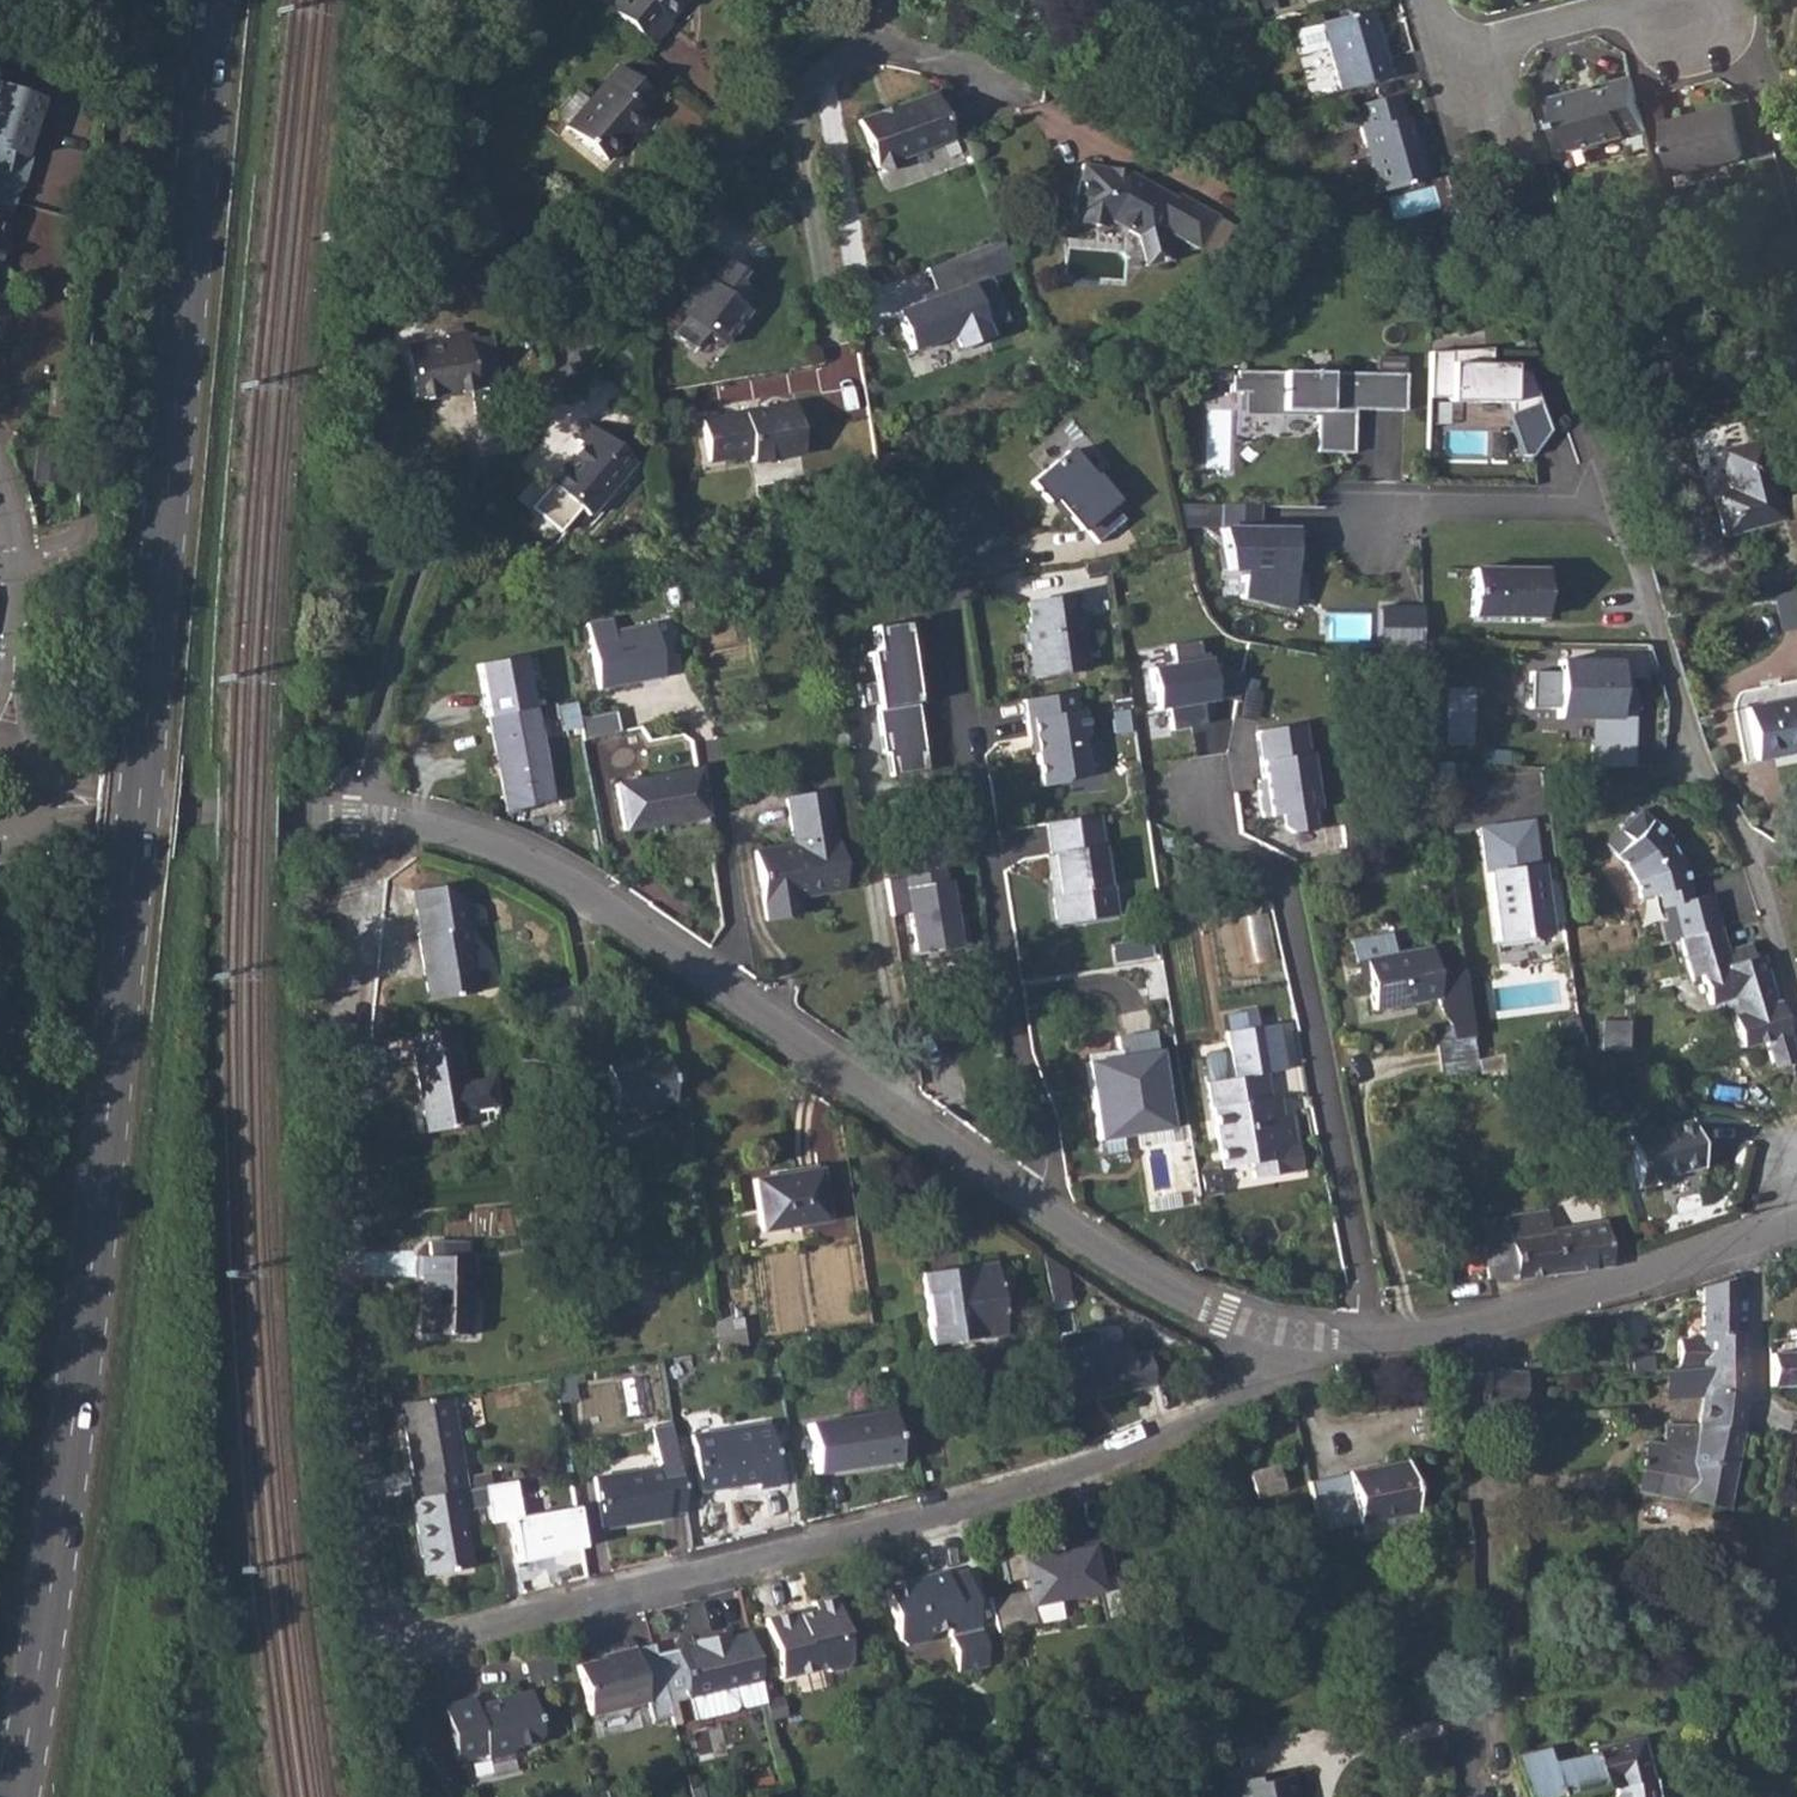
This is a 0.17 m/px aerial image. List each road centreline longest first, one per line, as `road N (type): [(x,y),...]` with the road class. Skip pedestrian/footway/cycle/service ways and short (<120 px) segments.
road 1 (residential): [(377,819),(374,675),(465,471),(759,114),(837,53),(877,43),(997,92)]
road 2 (residential): [(1273,1334),(1248,1397),(1054,1478),(766,1567),(395,1665)]
road 3 (secondary): [(144,848),(24,1796)]
road 4 (secondary): [(144,848),(217,0)]
road 5 (residential): [(1376,526),(1431,502),(1617,509),(1689,749),(1757,852),(1796,1031)]
road 6 (residential): [(377,819),(542,868),(1029,1205)]
road 7 (residential): [(1029,1205),(1042,1181),(1045,1148),(1017,1063),(945,567),(981,526)]
road 8 (residential): [(1501,1761),(1463,1332)]
road 9 (residential): [(53,796),(377,819)]
road 10 (residential): [(1435,0),(1445,36),(1471,68),(1565,18),(1700,15)]
road 11 (residential): [(1463,1332),(1752,1234)]
road 12 (residential): [(1029,1205),(1181,1298),(1273,1334)]
road 13 (unknown): [(1796,202),(1760,45),(1700,15)]
road 14 (residential): [(0,522),(19,653),(10,739)]
road 15 (residential): [(1752,1234),(1762,1418),(1796,1424)]
road 16 (residential): [(1273,1334),(1370,1341),(1463,1332)]

